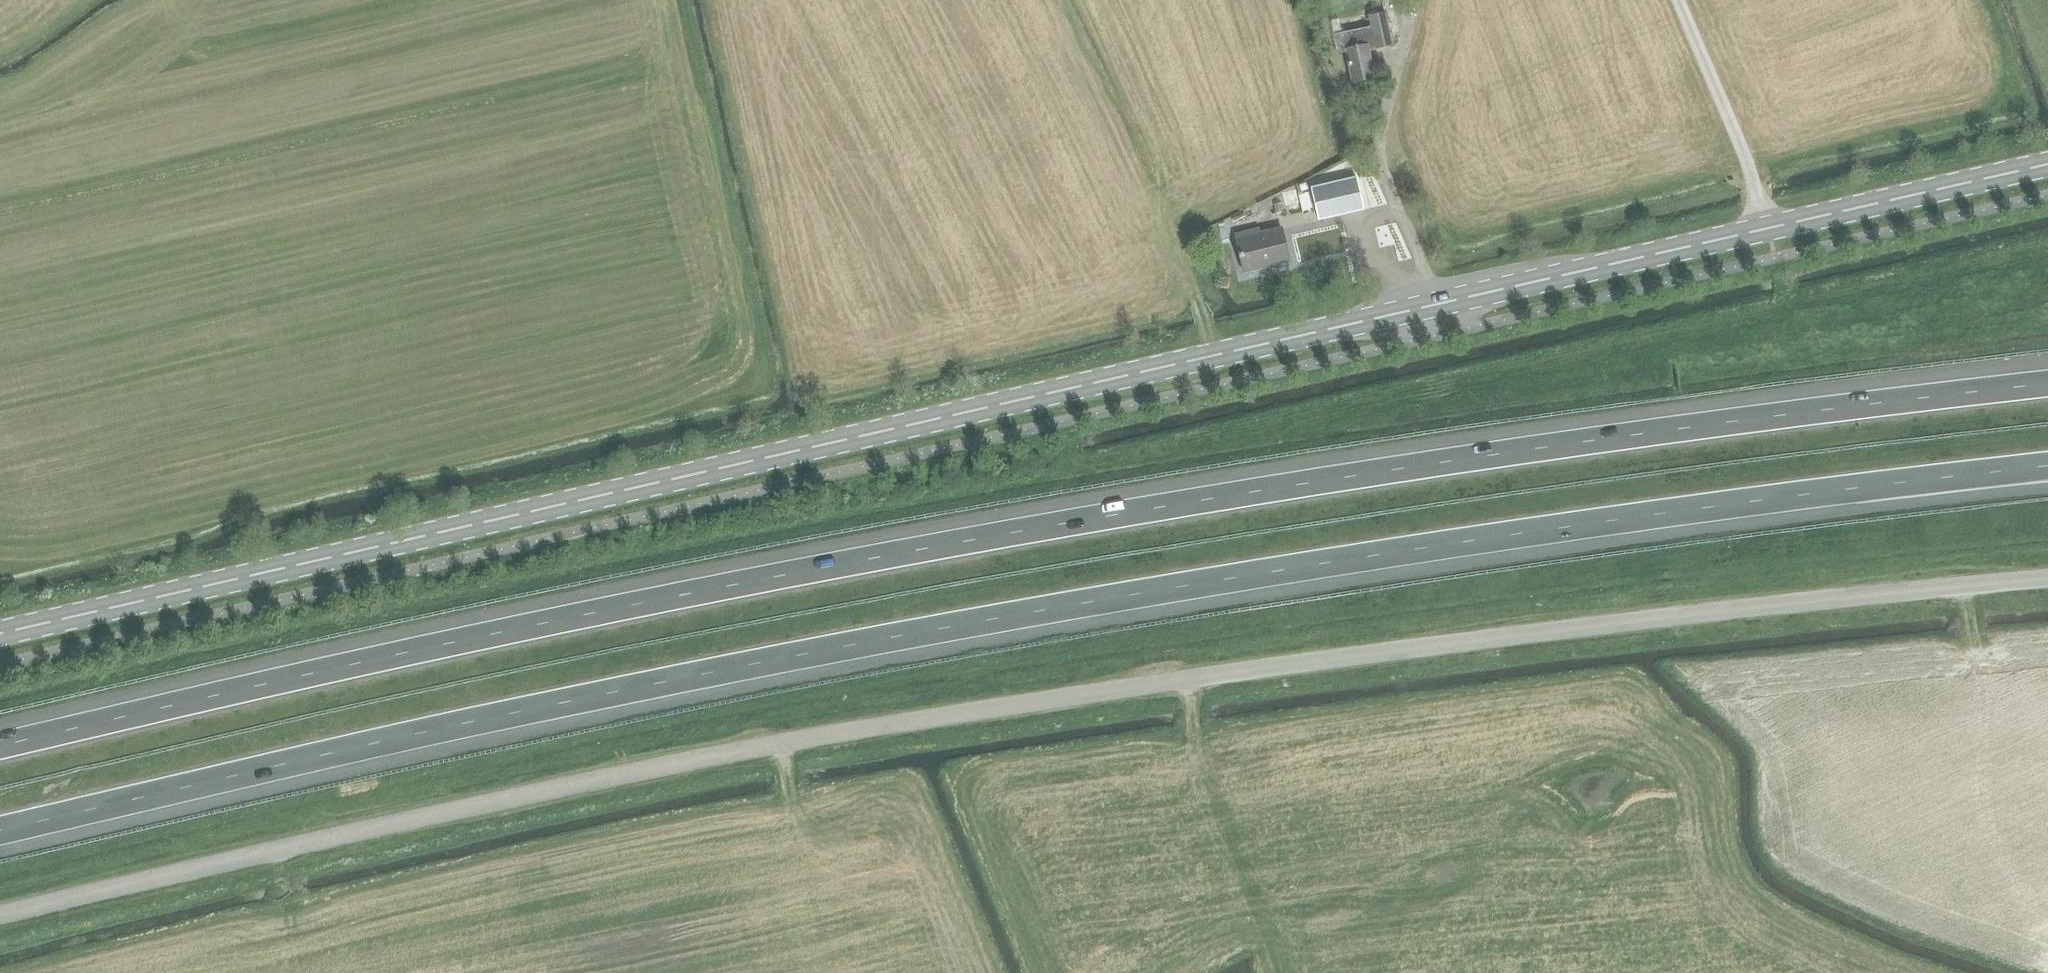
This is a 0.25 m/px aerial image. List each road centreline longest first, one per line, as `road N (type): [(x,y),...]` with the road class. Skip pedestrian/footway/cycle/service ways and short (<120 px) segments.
road 1 (tertiary): [(0,638),(811,458),(2047,167)]
road 2 (motorway): [(0,832),(873,640),(1737,499),(2047,465)]
road 3 (motorway): [(2047,386),(1726,420),(1202,501),(447,645),(0,749)]
road 4 (unclassified): [(0,915),(600,779),(868,728),(1568,629),(2047,578)]

